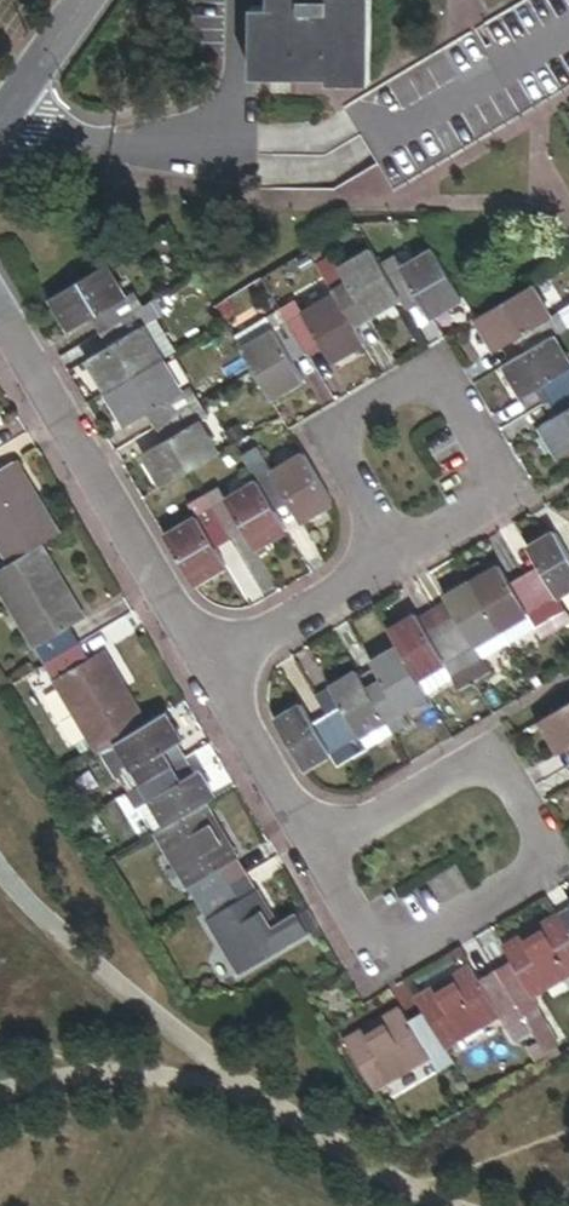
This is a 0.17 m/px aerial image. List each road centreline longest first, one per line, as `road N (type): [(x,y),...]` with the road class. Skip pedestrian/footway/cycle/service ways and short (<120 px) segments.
road 1 (residential): [(317,851),(376,961),(544,861),(484,758)]
road 2 (residential): [(0,314),(207,670)]
road 3 (residential): [(396,554),(505,495),(439,370),(329,432)]
road 4 (residential): [(207,670),(396,554)]
road 5 (residential): [(207,670),(317,851)]
road 6 (residential): [(484,758),(317,851)]
road 7 (residential): [(0,123),(86,0)]
road 8 (residential): [(329,432),(396,554)]

